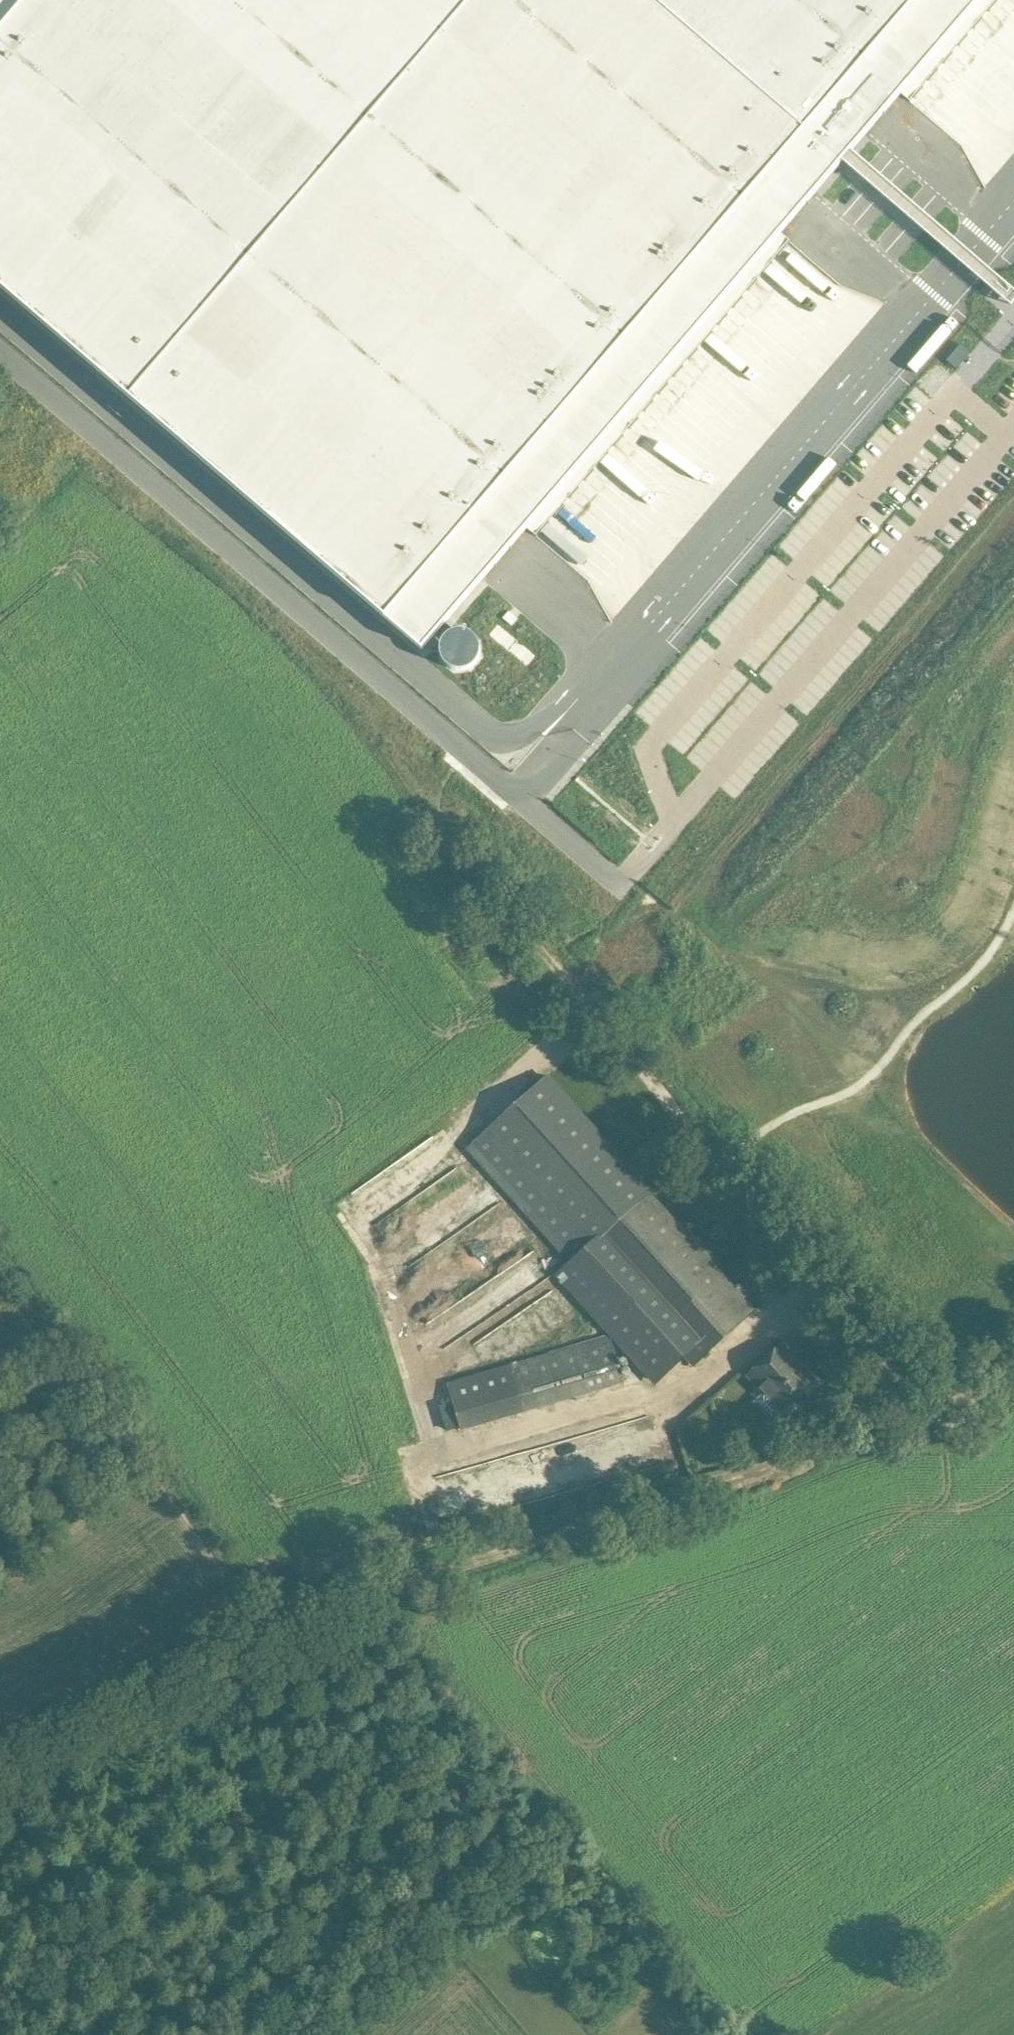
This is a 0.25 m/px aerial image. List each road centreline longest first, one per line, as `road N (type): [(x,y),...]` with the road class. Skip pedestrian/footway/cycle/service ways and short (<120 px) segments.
road 1 (unclassified): [(0,347),(627,888)]
road 2 (track): [(929,1415),(401,1586)]
road 3 (track): [(0,1268),(282,1626)]
road 4 (track): [(401,1586),(271,1629),(0,1750)]

